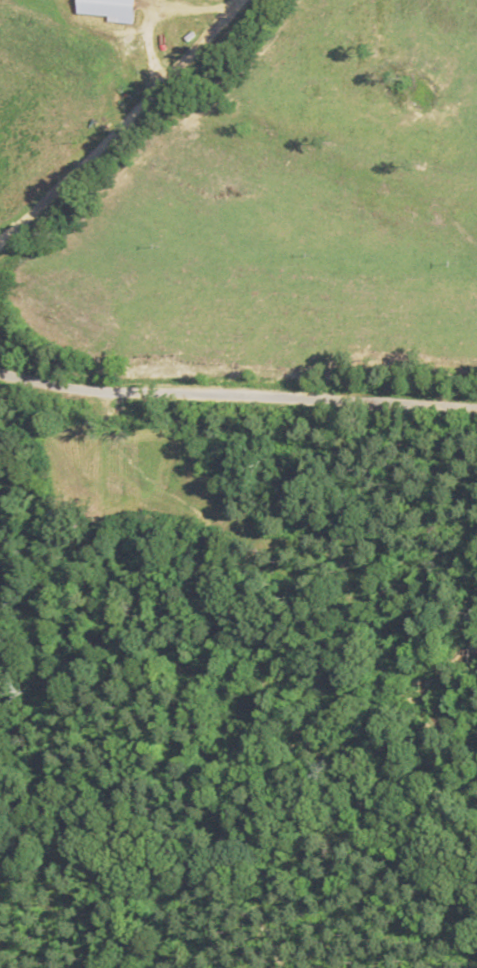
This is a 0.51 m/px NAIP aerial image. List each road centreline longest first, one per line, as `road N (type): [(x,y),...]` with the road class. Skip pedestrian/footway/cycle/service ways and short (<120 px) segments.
road 1 (secondary): [(476,406),(125,391),(0,375)]

